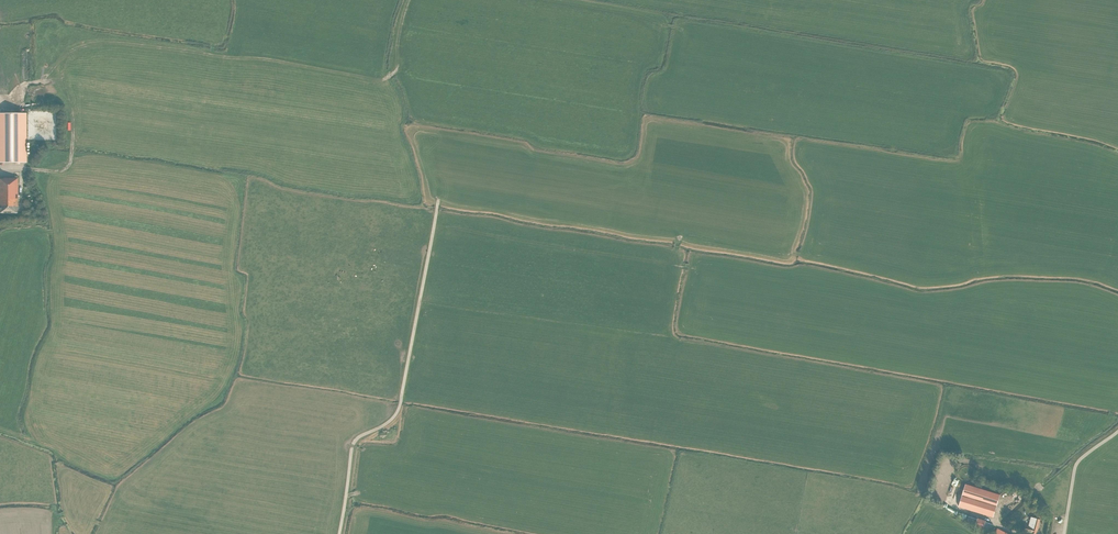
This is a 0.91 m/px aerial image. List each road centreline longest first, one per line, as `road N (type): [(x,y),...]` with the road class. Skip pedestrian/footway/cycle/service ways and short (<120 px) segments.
road 1 (track): [(27,169),(68,166),(75,67),(101,48),(372,84),(399,70)]
road 2 (track): [(339,533),(353,443),(399,410),(438,199)]
road 3 (unclassified): [(1063,533),(1080,458),(1117,430)]

